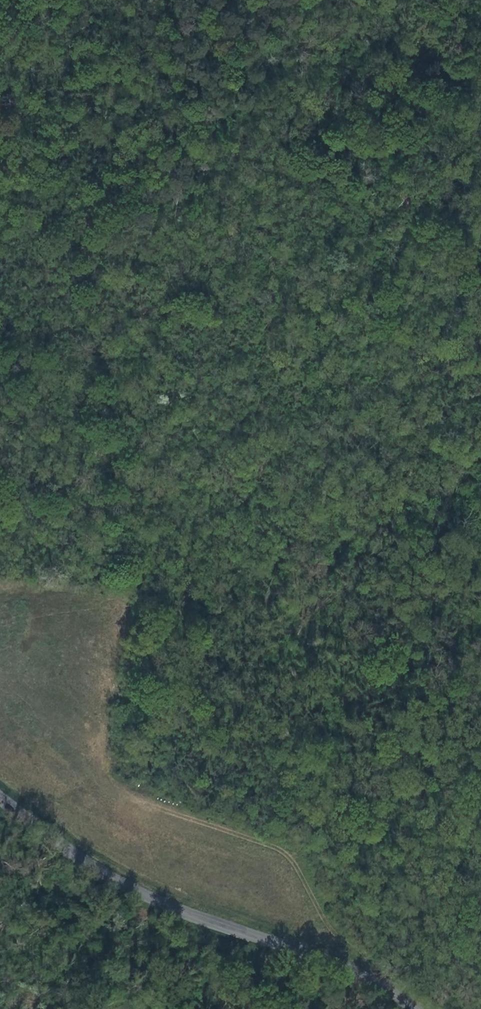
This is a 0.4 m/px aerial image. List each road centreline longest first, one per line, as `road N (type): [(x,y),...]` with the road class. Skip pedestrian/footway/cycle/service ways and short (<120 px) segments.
road 1 (tertiary): [(413,1008),(343,968),(145,896),(0,798)]

